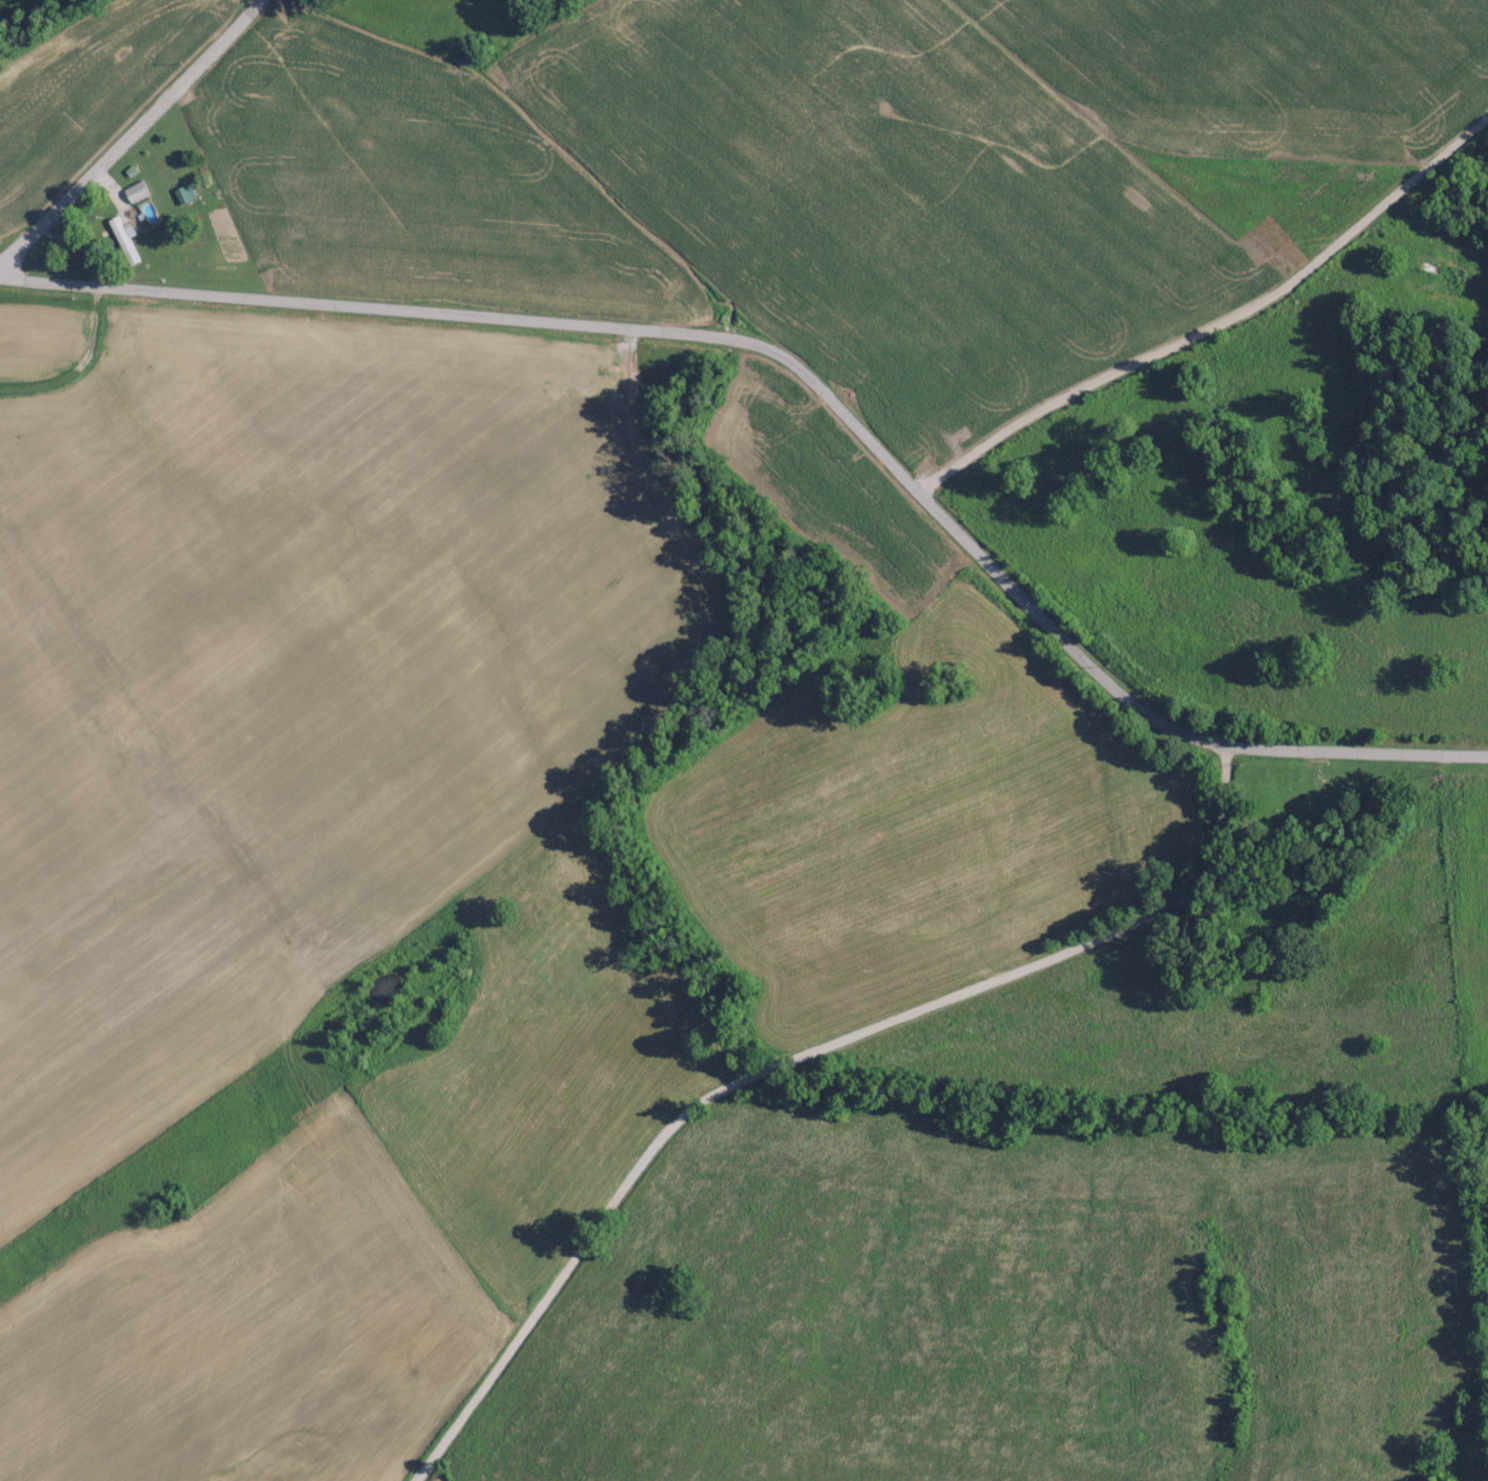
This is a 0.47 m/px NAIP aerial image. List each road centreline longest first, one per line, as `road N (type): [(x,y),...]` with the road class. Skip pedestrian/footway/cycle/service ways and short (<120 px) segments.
road 1 (tertiary): [(1487,755),(1241,745),(1153,716),(1098,673),(823,390),(764,347),(696,333),(0,275)]
road 2 (residential): [(416,1480),(683,1120),(785,1064),(1174,904),(1212,861),(1230,743)]
road 3 (residential): [(924,496),(1040,411),(1280,291),(1487,118)]
road 4 (residential): [(0,272),(265,0)]

